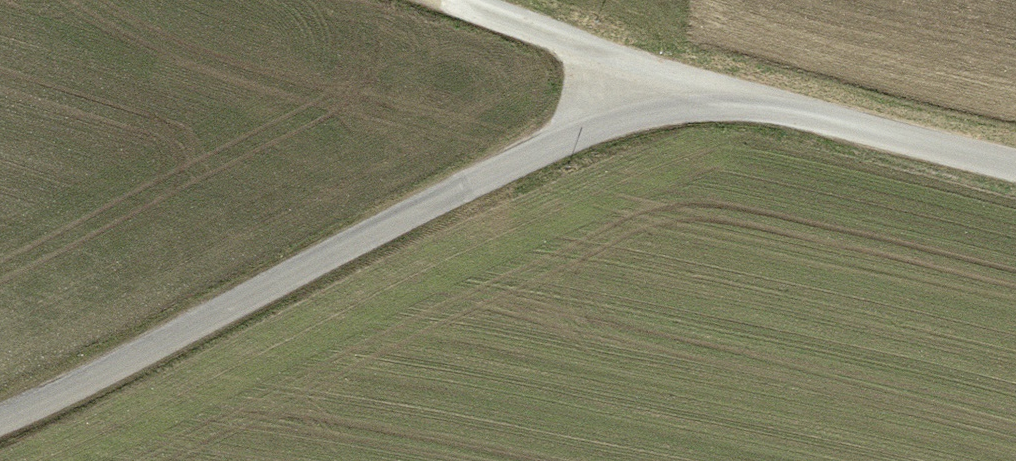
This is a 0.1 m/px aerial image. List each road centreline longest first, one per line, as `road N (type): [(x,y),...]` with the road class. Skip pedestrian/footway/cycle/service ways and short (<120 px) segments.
road 1 (unclassified): [(0,393),(501,138),(660,95),(1015,168)]
road 2 (track): [(660,95),(399,0)]

